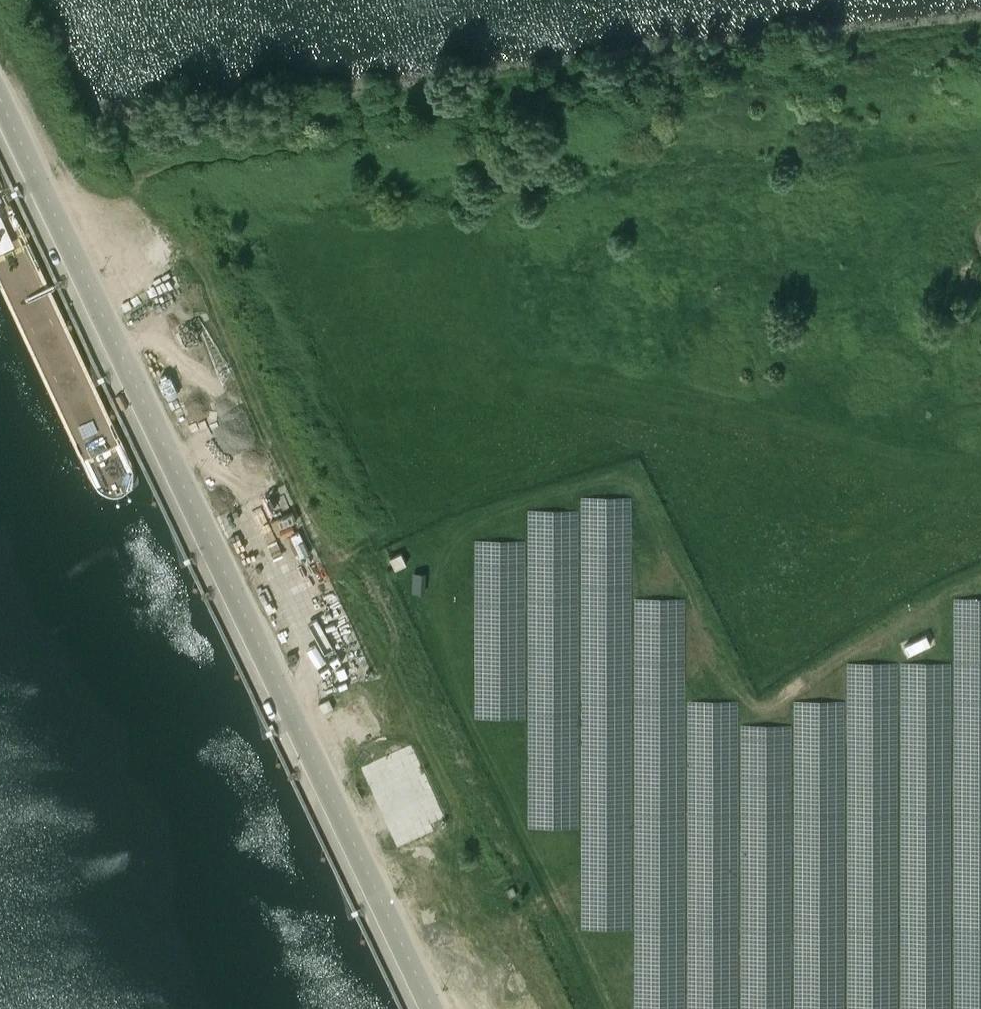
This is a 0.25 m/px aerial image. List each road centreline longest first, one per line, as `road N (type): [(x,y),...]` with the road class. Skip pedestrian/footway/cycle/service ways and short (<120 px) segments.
road 1 (unclassified): [(434,1008),(0,98)]

